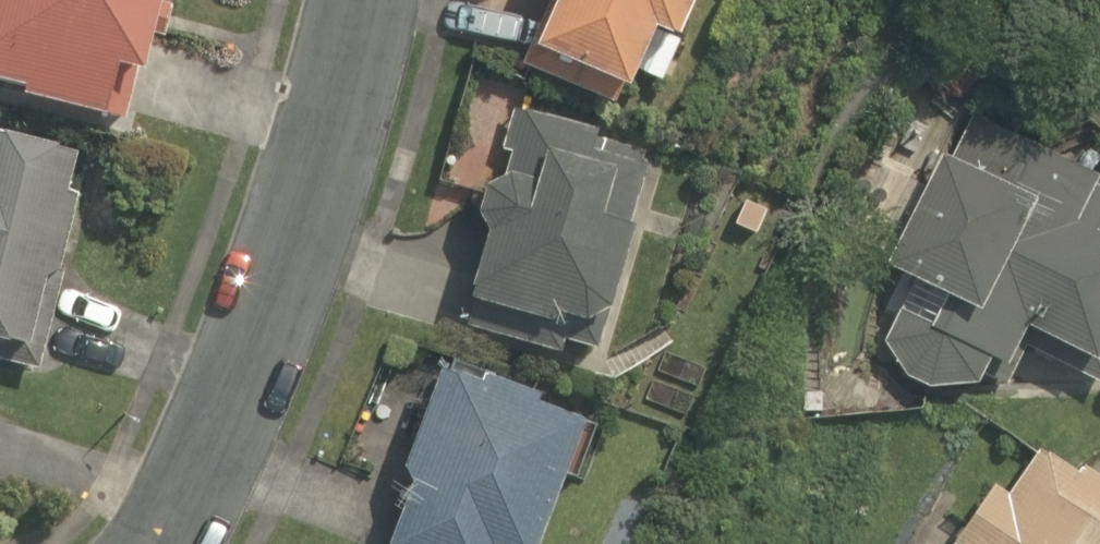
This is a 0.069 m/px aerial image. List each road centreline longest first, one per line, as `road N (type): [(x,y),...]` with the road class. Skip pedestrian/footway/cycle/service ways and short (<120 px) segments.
road 1 (residential): [(334,0),(294,233),(150,543)]

